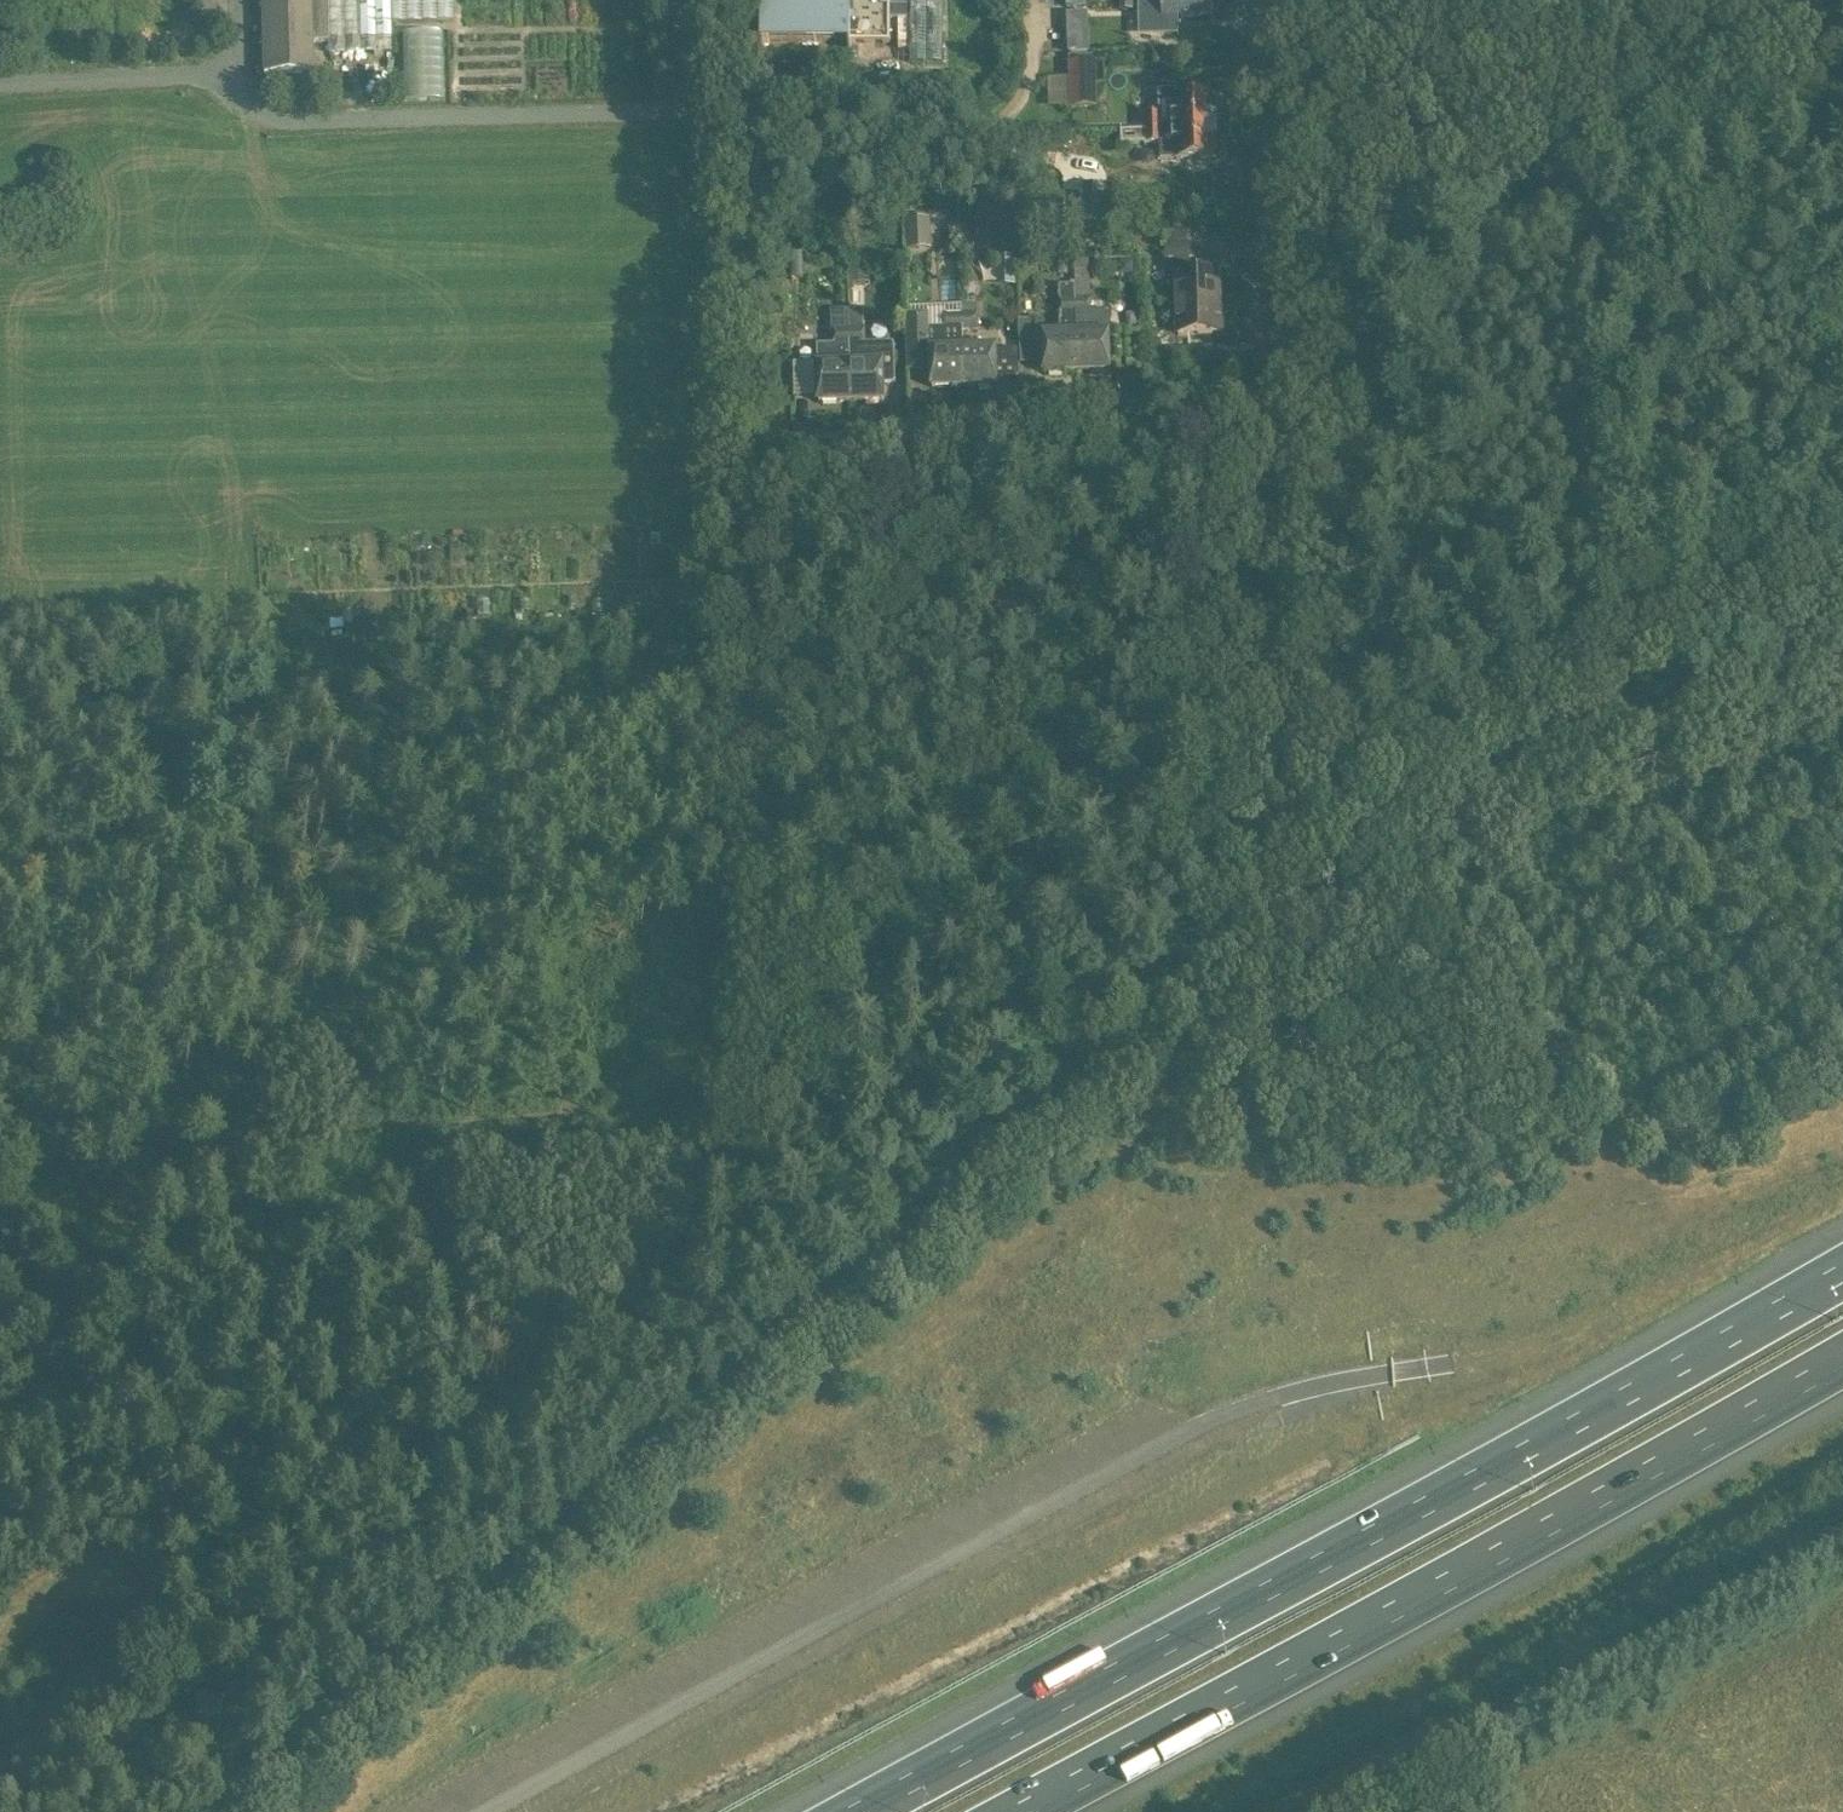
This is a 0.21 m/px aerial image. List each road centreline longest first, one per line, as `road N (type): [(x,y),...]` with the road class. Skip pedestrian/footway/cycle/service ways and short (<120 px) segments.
road 1 (motorway): [(1842,1270),(860,1811)]
road 2 (motorway): [(1030,1811),(1842,1362)]
road 3 (residential): [(784,448),(1249,401),(1273,387),(1263,0)]
road 4 (residential): [(686,0),(685,89),(666,109),(275,121),(241,95),(238,73)]
road 5 (track): [(1030,0),(1035,54),(1020,100),(970,139),(832,112),(735,117),(679,102)]
road 6 (residential): [(0,83),(238,73)]

